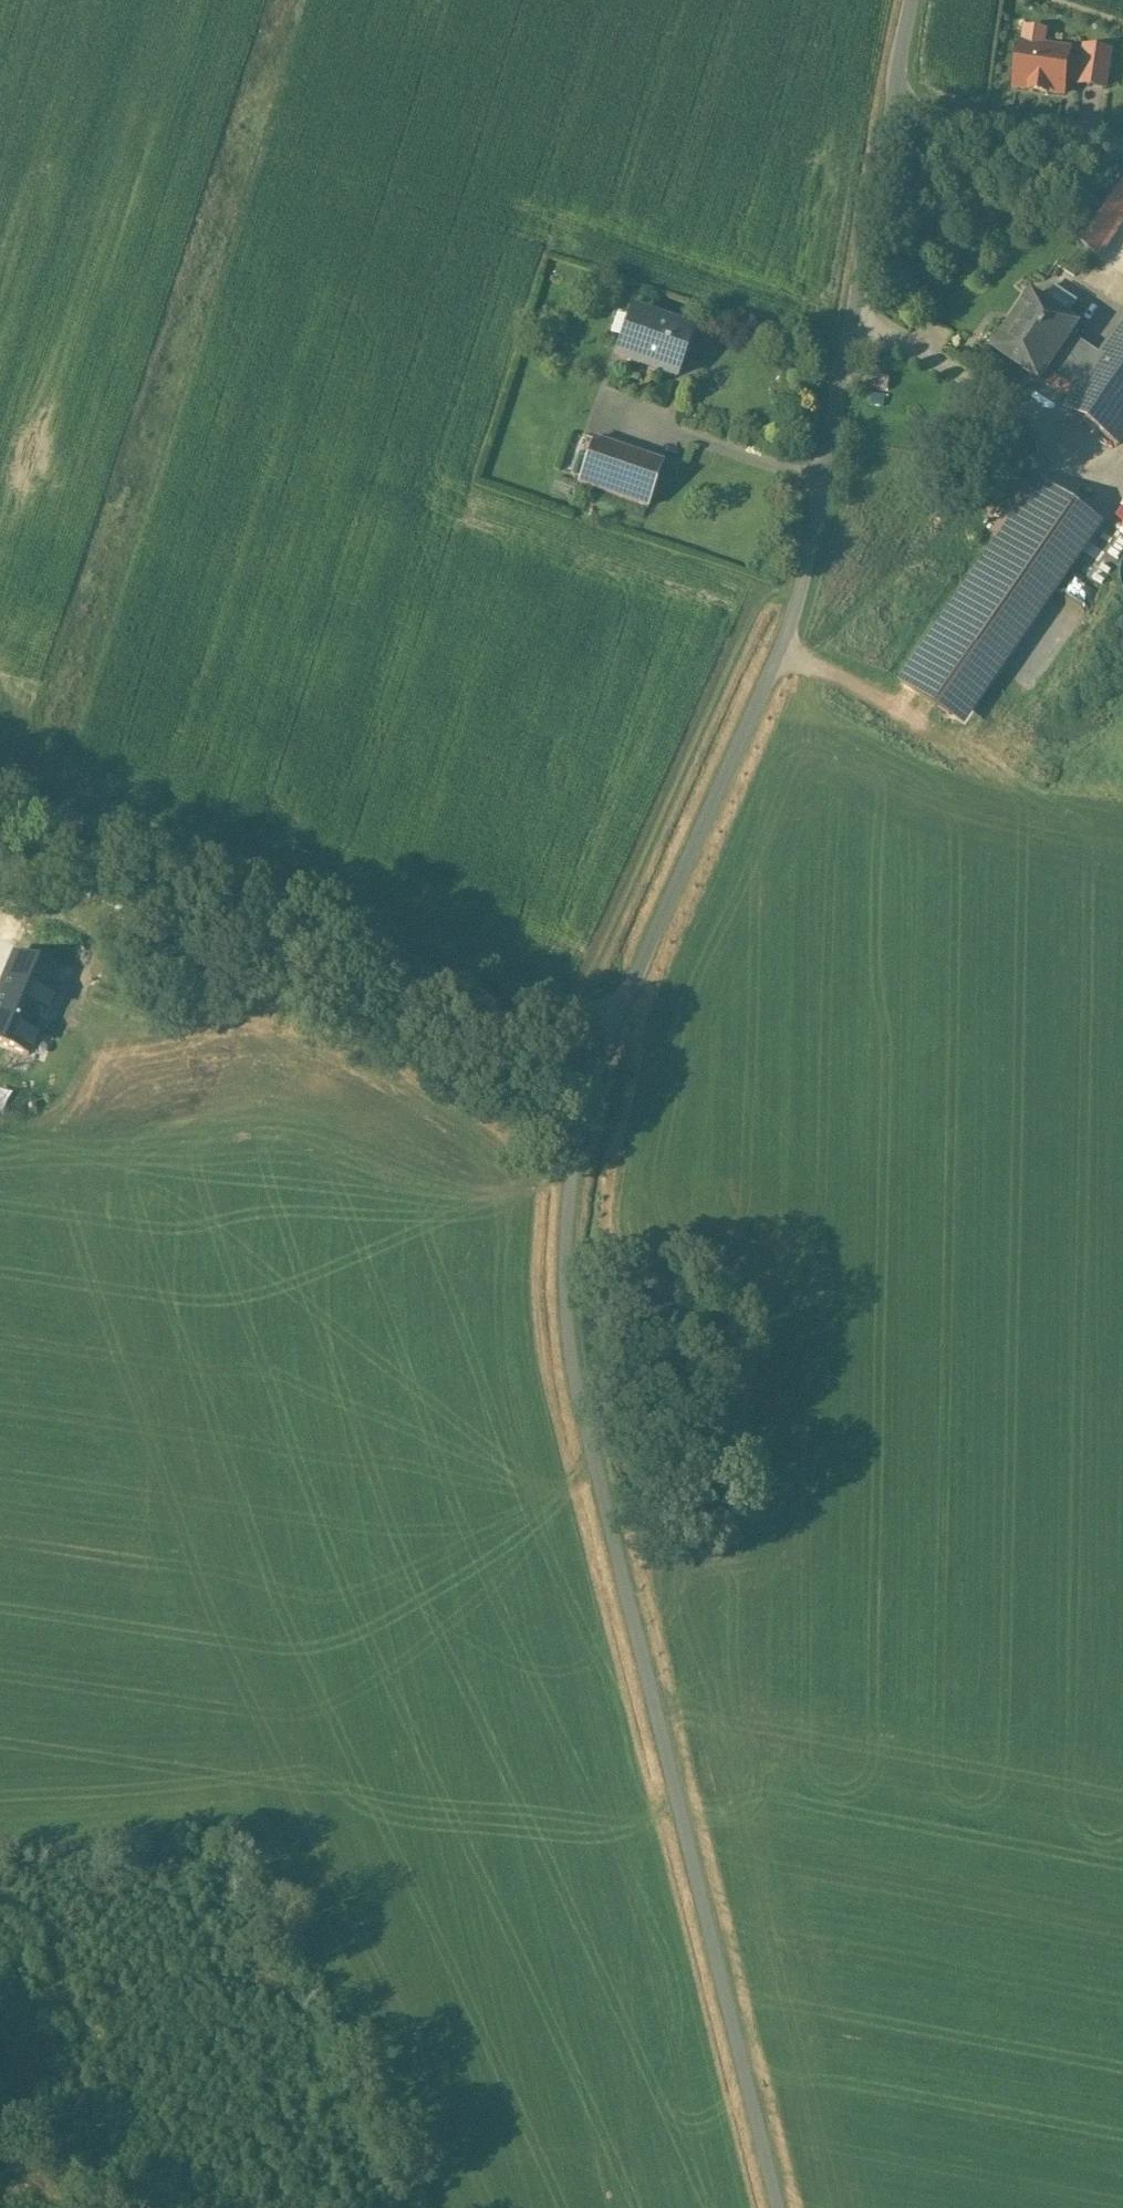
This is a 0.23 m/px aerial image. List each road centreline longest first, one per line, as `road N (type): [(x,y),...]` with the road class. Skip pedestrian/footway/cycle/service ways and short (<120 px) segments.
road 1 (unclassified): [(616,1020),(572,1183),(571,1358),(777,2207)]
road 2 (unclassified): [(907,0),(802,603),(616,1020)]
road 3 (unclassified): [(616,1020),(0,786)]

